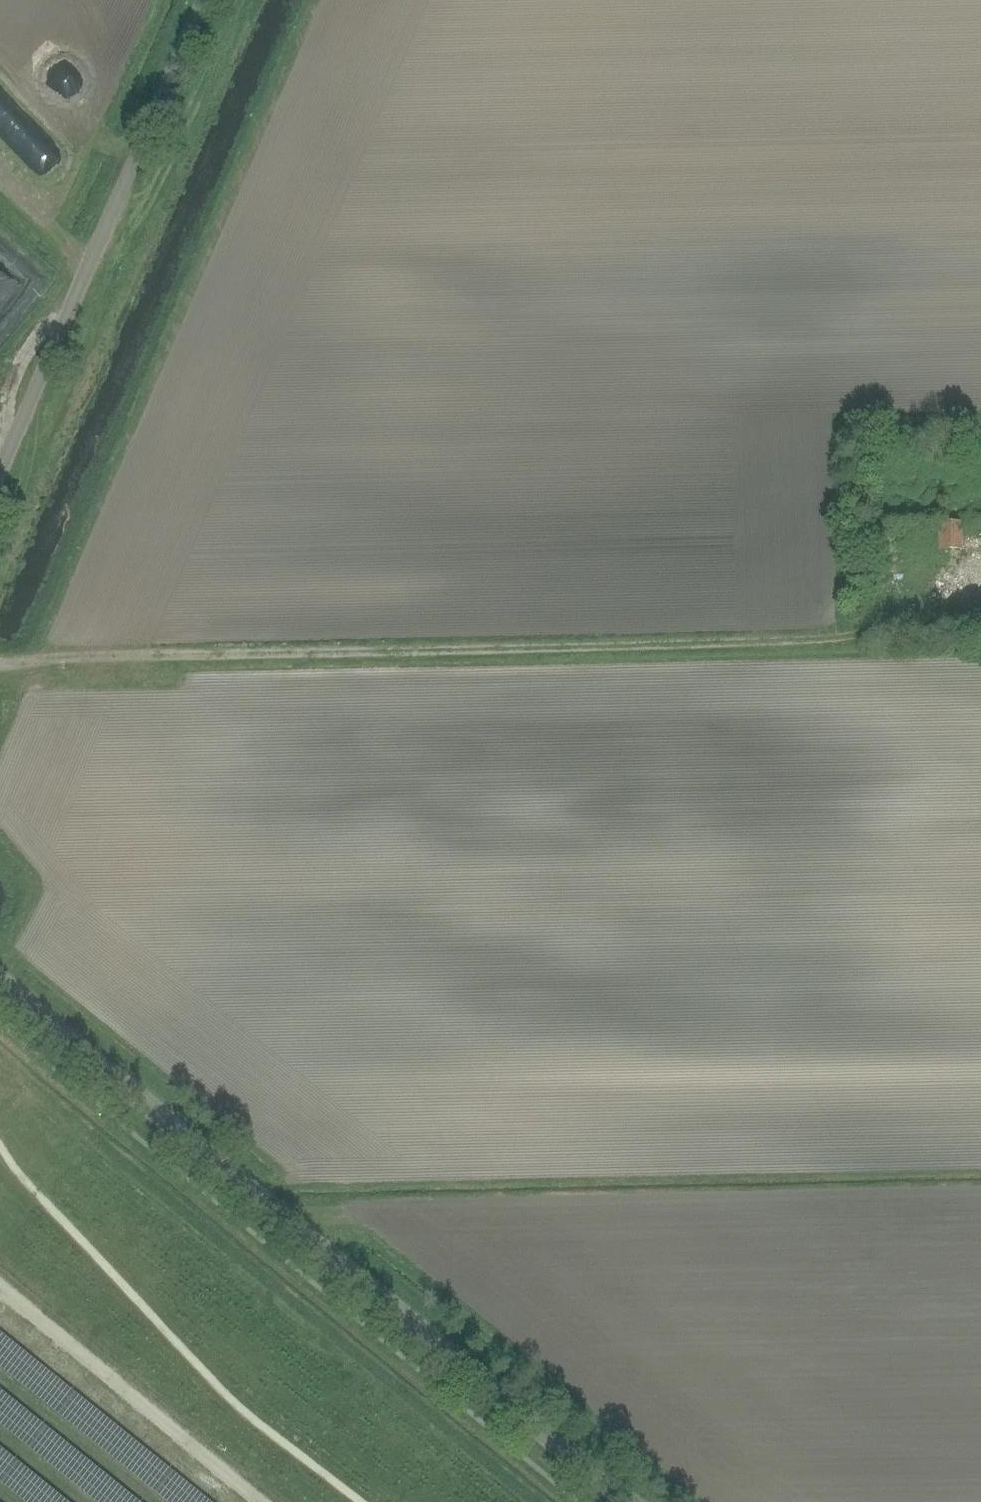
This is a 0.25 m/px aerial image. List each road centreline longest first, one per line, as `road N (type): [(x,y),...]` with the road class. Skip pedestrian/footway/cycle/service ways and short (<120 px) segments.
road 1 (track): [(0,666),(863,637)]
road 2 (tertiary): [(623,1501),(0,982)]
road 3 (unclassified): [(0,468),(203,0)]

